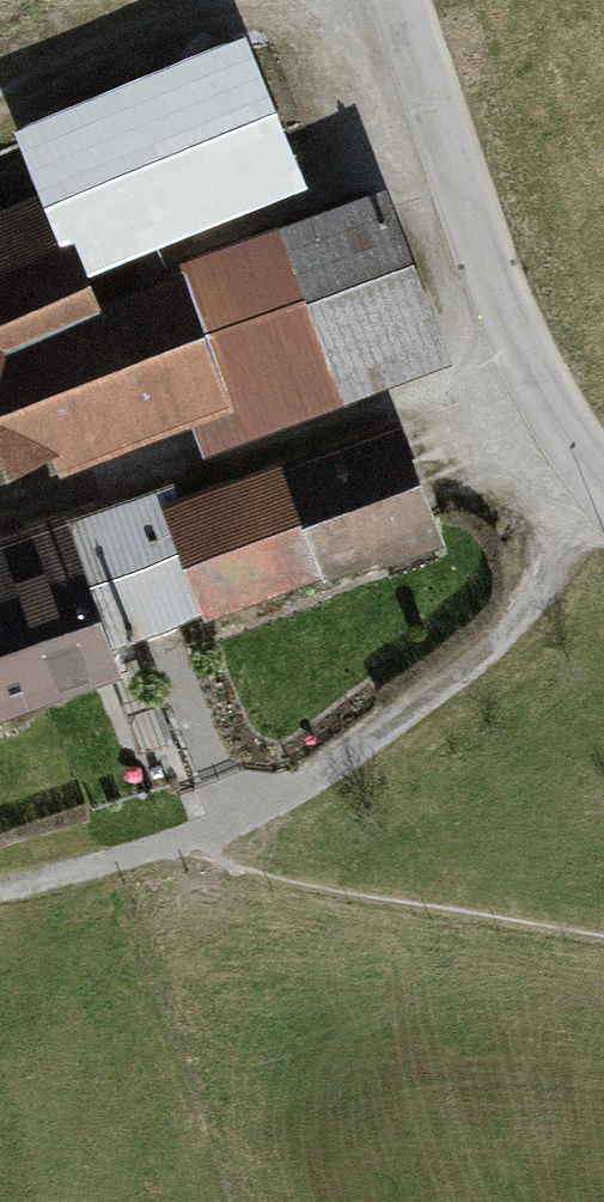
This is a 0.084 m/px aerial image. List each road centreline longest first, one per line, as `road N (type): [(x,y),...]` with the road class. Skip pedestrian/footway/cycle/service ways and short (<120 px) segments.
road 1 (track): [(603,495),(555,580),(492,643),(325,772),(168,846)]
road 2 (unclassified): [(603,486),(534,378),(512,328),(397,0)]
road 3 (track): [(168,846),(0,891)]

